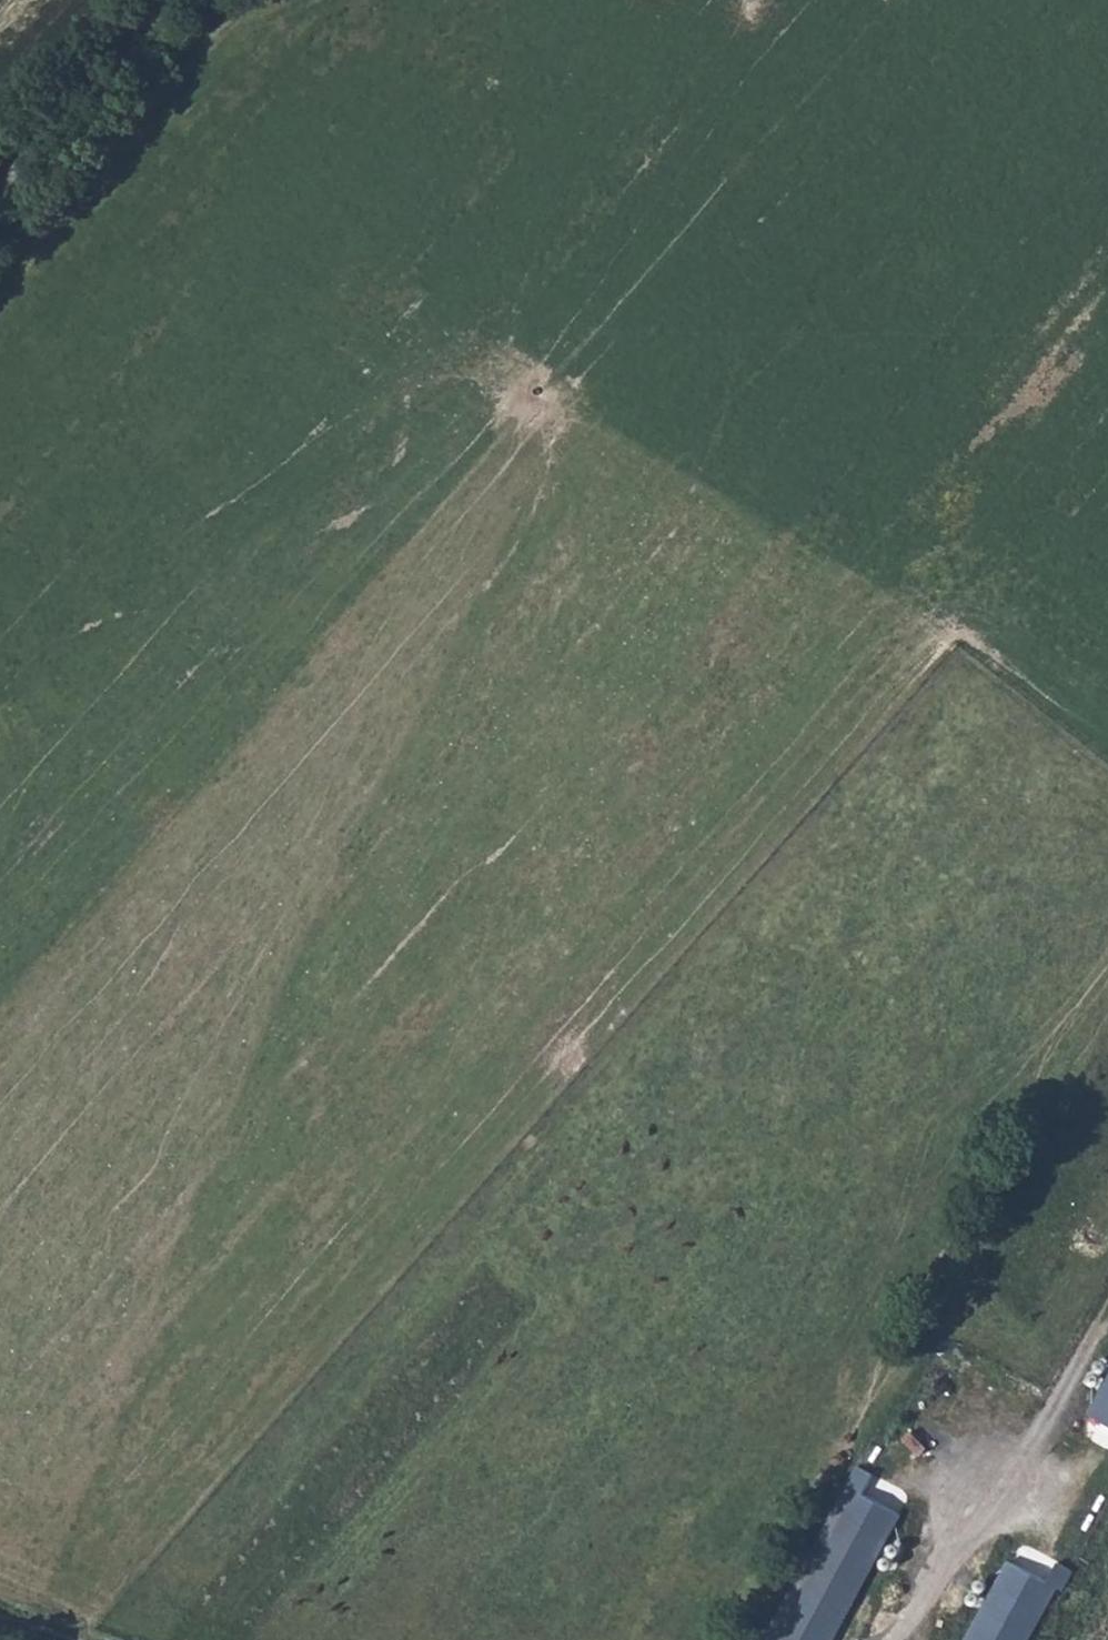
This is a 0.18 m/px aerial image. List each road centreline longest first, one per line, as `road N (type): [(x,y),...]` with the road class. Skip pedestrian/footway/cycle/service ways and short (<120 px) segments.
road 1 (track): [(973,1495),(887,1639)]

